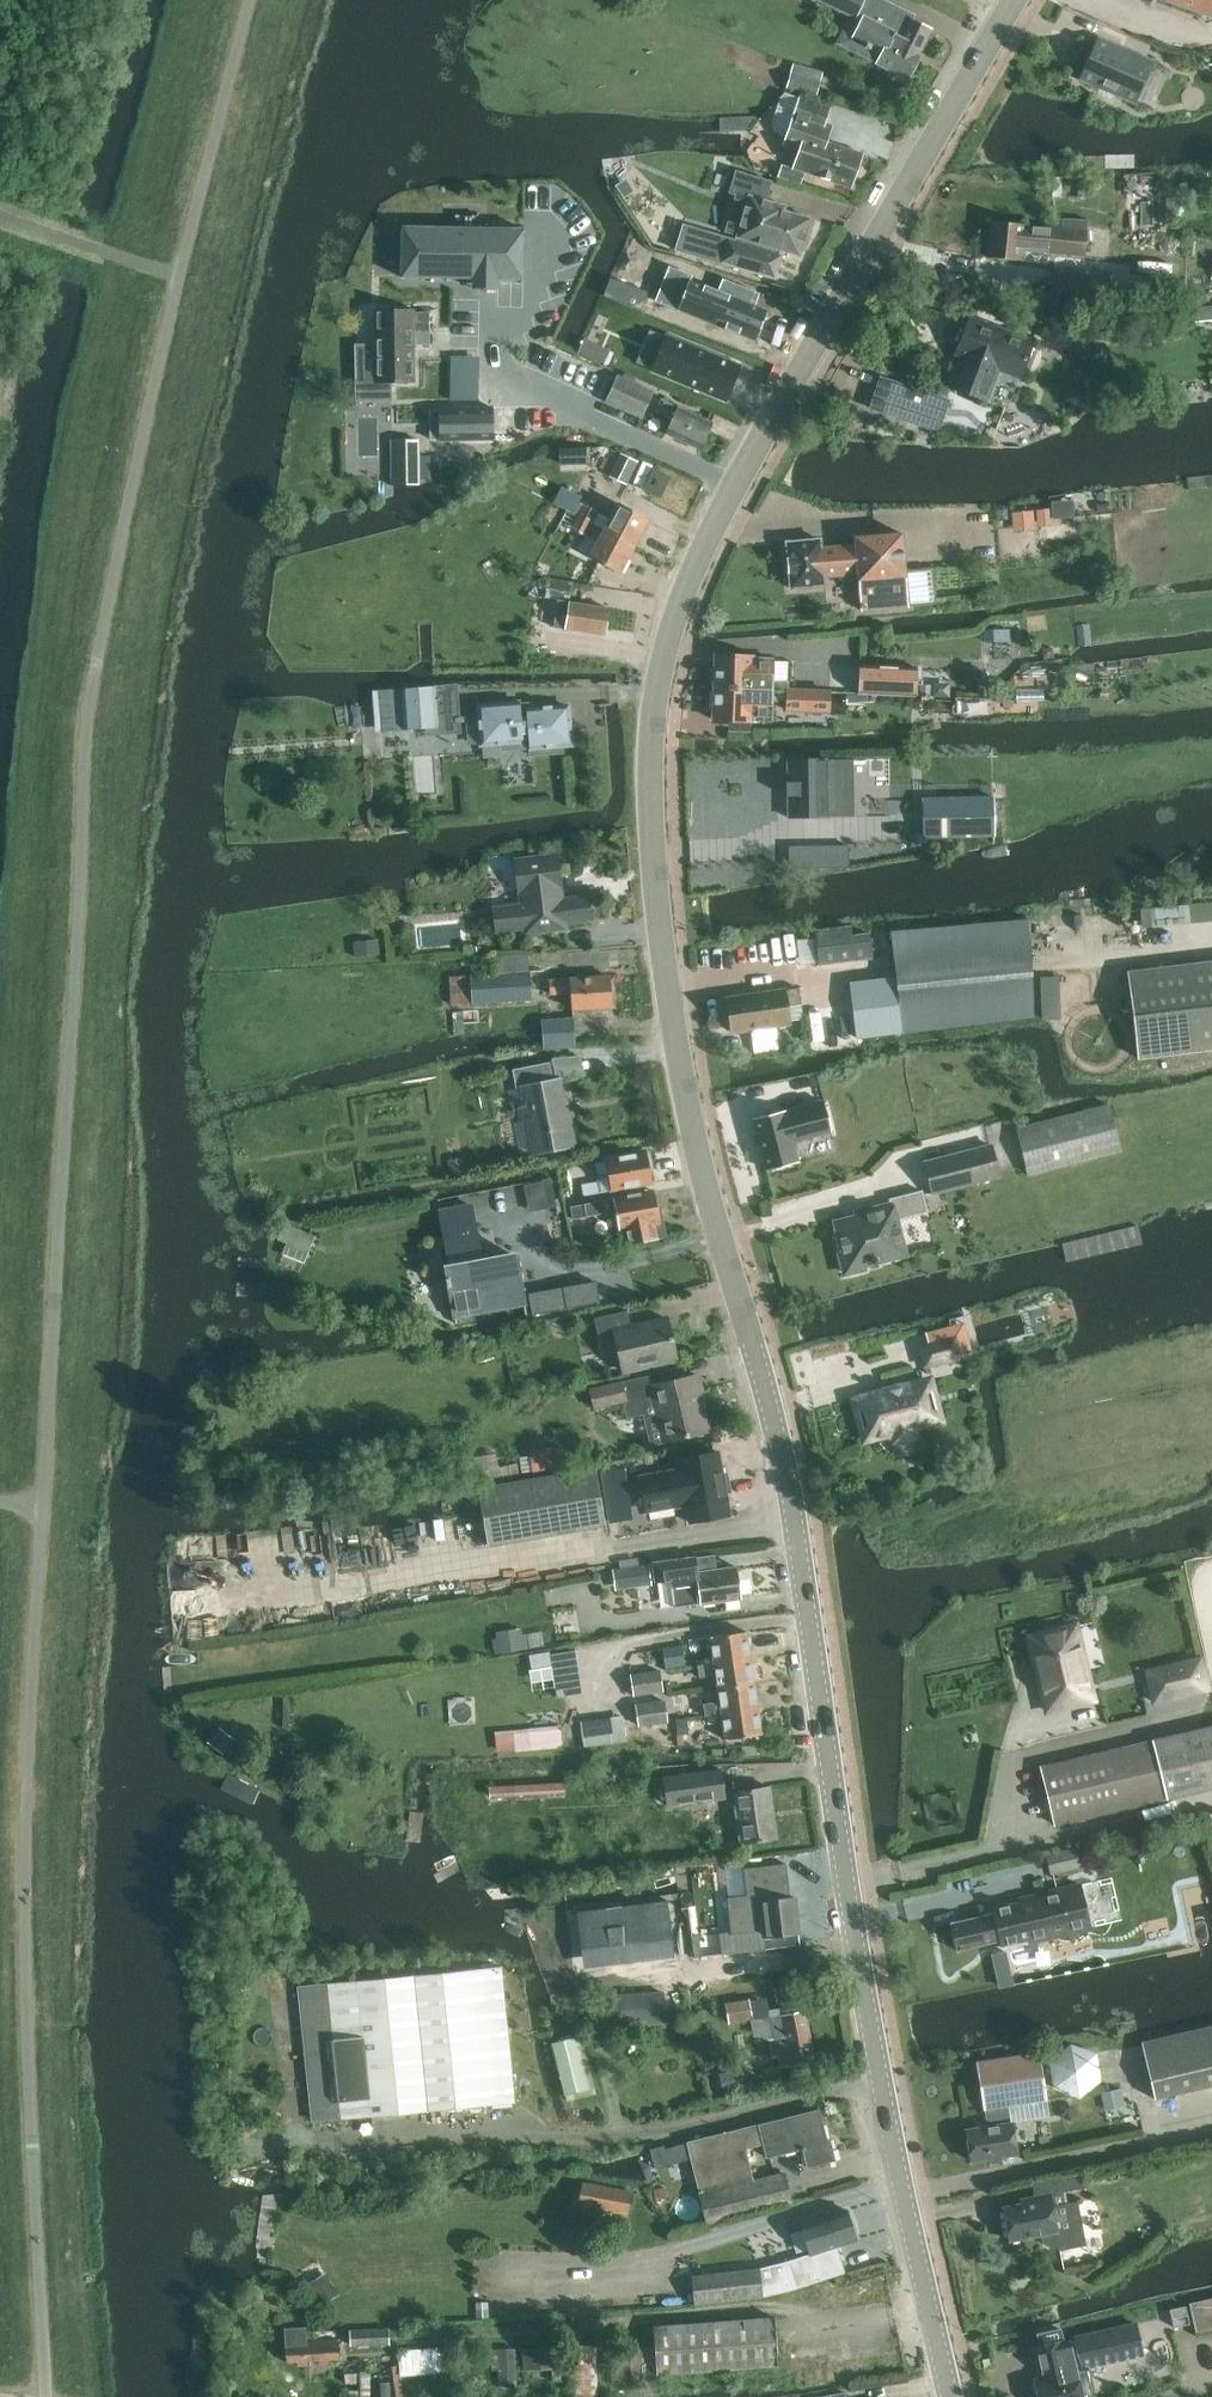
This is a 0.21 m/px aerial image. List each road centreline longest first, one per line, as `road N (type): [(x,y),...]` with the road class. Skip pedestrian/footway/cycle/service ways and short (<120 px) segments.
road 1 (tertiary): [(951,2396),(878,2084),(775,1422),(678,1056),(648,800),(661,668),(700,555),(1015,0)]

